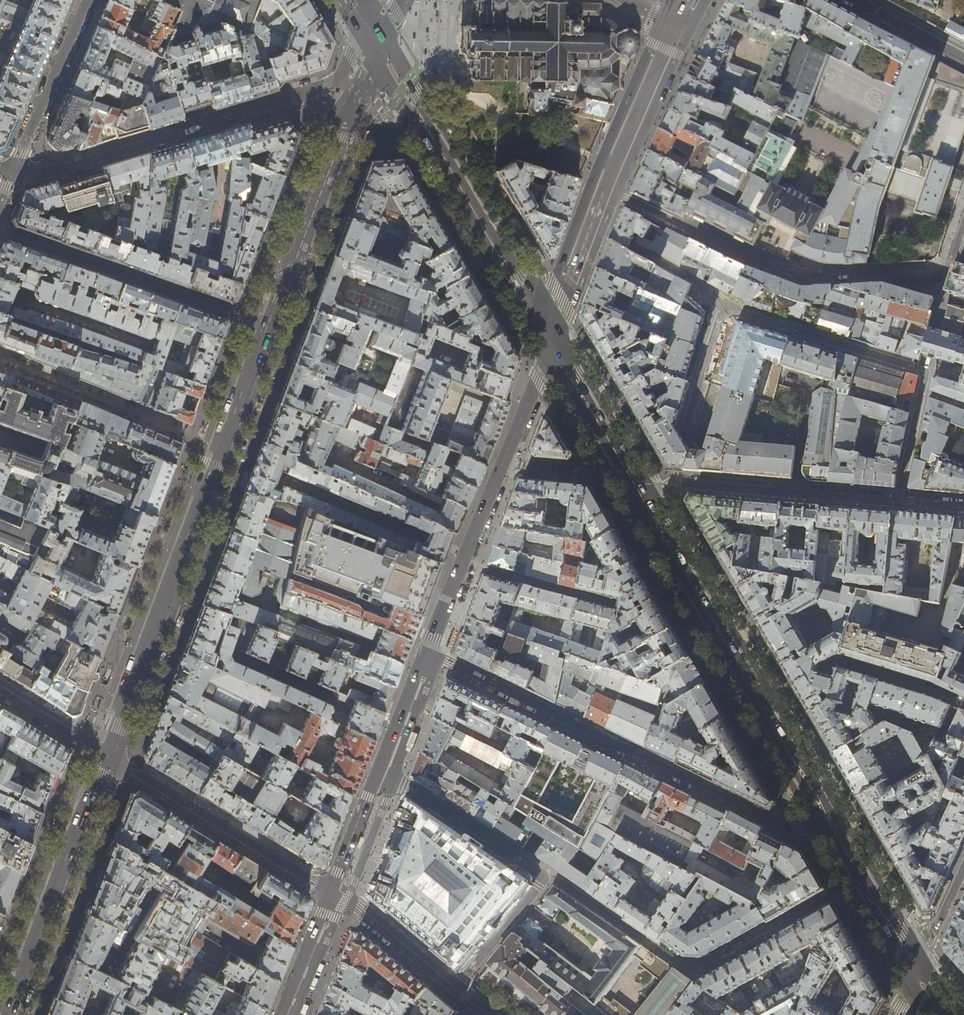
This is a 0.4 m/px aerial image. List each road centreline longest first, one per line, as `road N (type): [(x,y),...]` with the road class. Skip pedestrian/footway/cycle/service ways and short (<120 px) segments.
road 1 (primary): [(108,755),(270,324)]
road 2 (residential): [(426,651),(786,826),(831,824)]
road 3 (residential): [(963,226),(937,281),(804,280),(605,189)]
road 4 (primary): [(831,824),(645,504)]
road 5 (residential): [(723,306),(924,371),(900,503)]
road 6 (primary): [(551,343),(381,48)]
road 7 (secondary): [(551,343),(426,651)]
road 8 (residential): [(298,96),(44,172),(13,171)]
road 9 (residential): [(270,324),(0,230)]
road 10 (primary): [(10,1014),(108,755)]
road 11 (residential): [(330,892),(108,755)]
road 12 (secondary): [(426,651),(330,892)]
road 13 (residential): [(677,485),(900,503)]
road 14 (primary): [(270,324),(341,137)]
road 15 (residential): [(330,892),(486,1014)]
road 16 (residential): [(677,485),(674,469),(723,306)]
road 17 (primary): [(645,504),(551,343)]
road 18 (residential): [(87,0),(13,171)]
road 19 (residential): [(723,306),(591,223)]
road 20 (secondary): [(605,189),(666,49)]
road 21 (secondary): [(330,892),(283,1014)]
road 22 (residential): [(0,688),(108,755)]
road 23 (secondary): [(551,343),(591,223)]
road 24 (residential): [(852,0),(963,58)]

